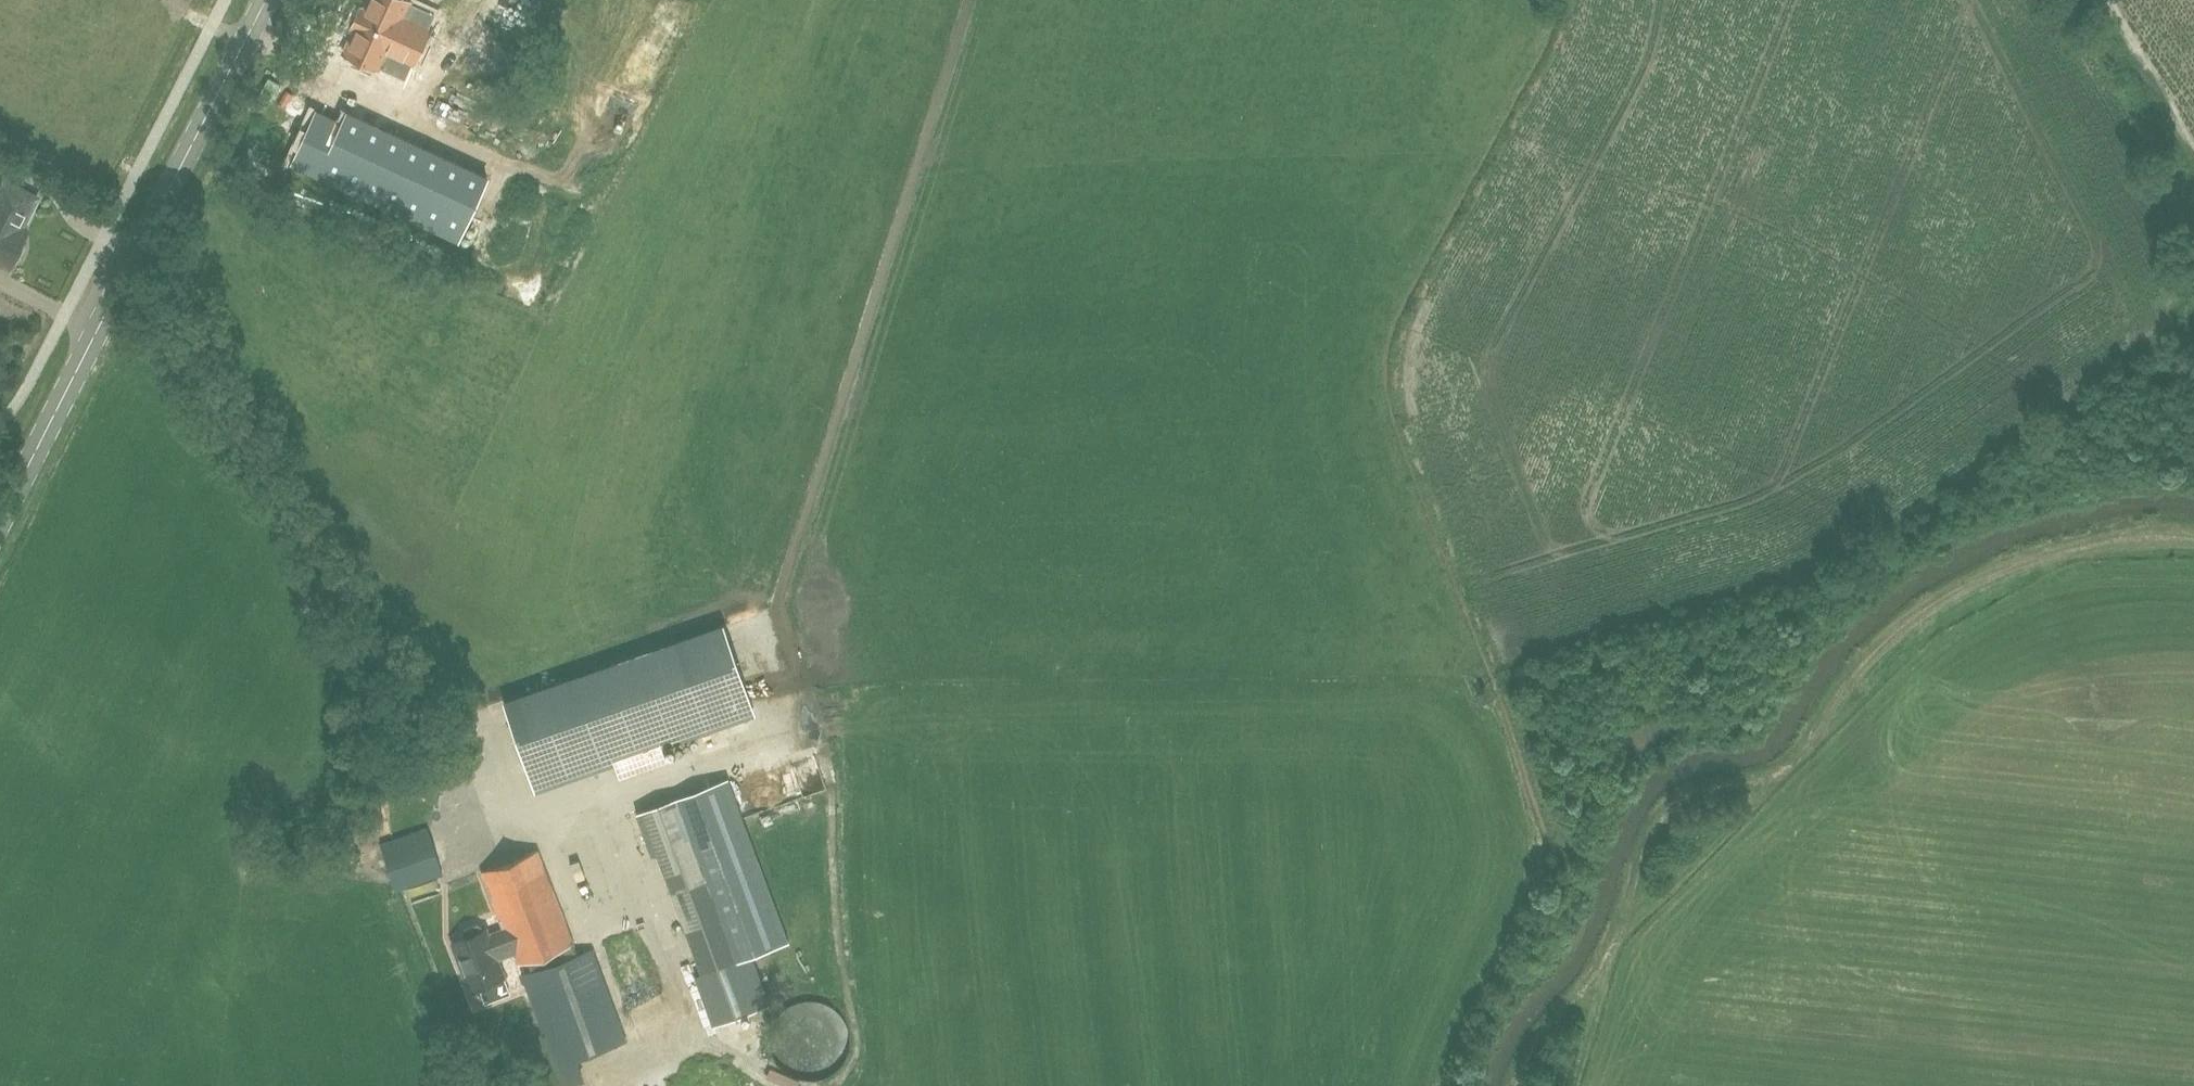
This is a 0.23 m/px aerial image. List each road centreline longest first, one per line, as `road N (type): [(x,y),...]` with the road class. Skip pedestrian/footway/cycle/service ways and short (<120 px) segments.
road 1 (tertiary): [(0,522),(266,0)]
road 2 (track): [(1781,774),(1607,953),(1573,1085)]

